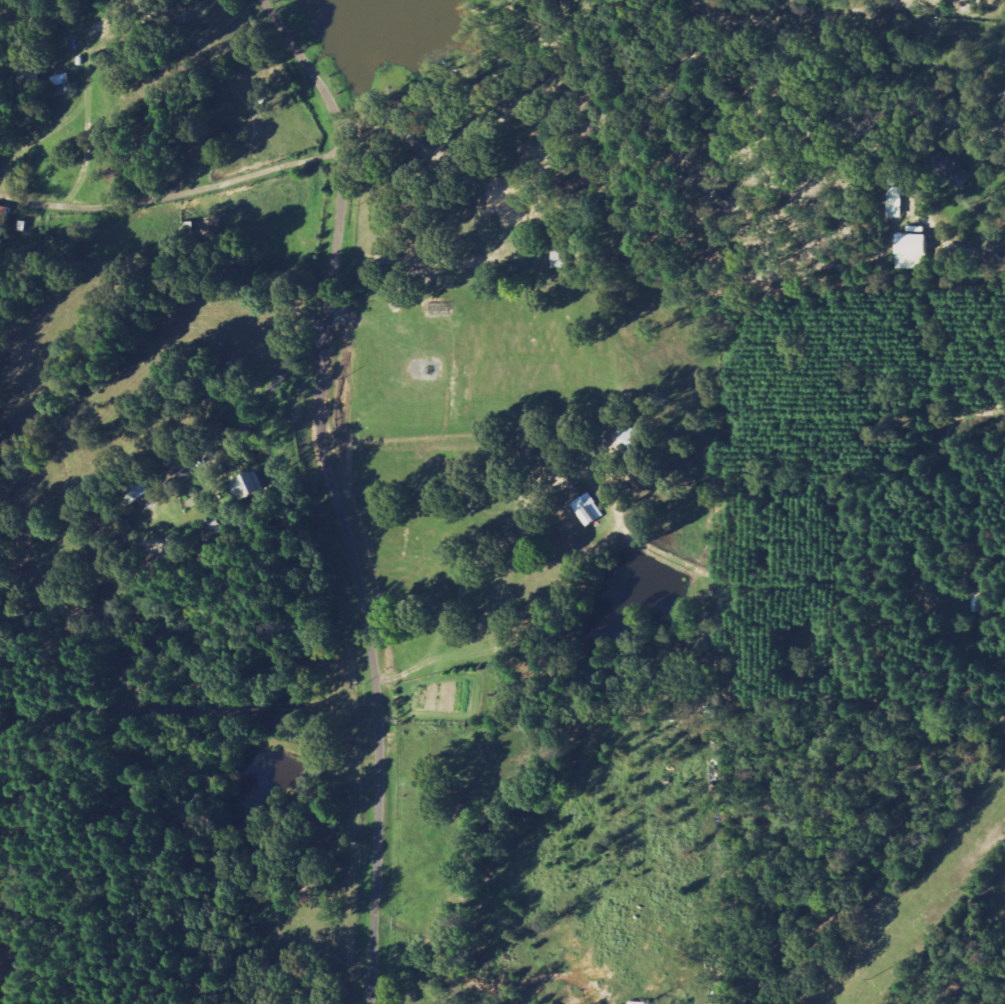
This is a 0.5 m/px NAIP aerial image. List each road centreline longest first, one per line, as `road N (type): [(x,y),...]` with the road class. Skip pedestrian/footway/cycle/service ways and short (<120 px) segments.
road 1 (residential): [(262,0),(323,93),(341,143),(319,421),(378,672),(383,765),(373,1003)]

